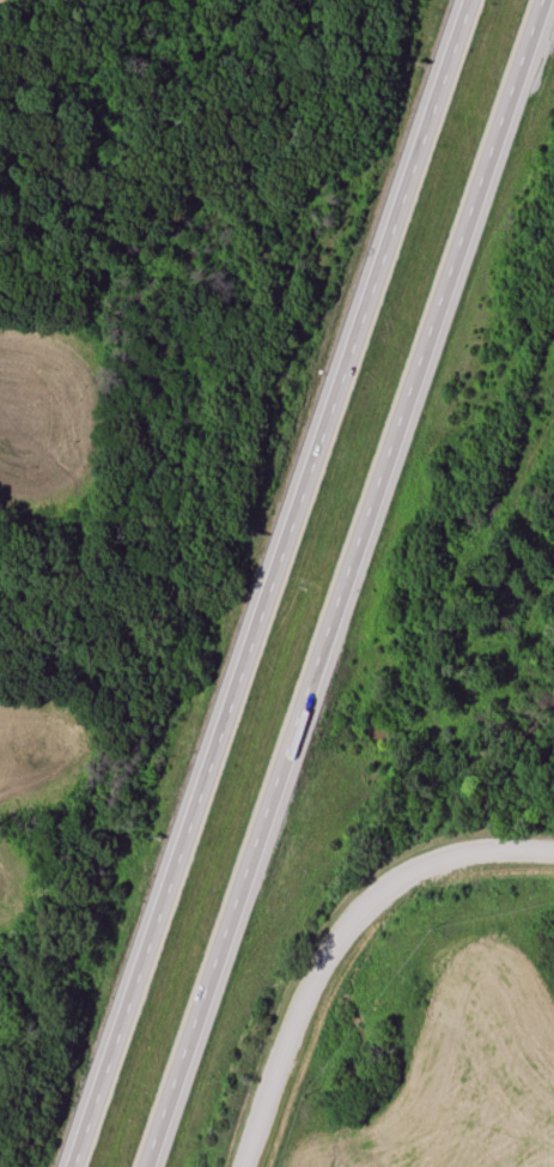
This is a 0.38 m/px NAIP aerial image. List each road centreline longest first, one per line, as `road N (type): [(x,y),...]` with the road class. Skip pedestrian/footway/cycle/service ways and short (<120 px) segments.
road 1 (motorway): [(147,1166),(547,0)]
road 2 (motorway): [(468,0),(71,1166)]
road 3 (residential): [(244,1166),(319,963),(359,912)]
road 4 (residential): [(359,912),(414,869),(458,852),(553,851)]

